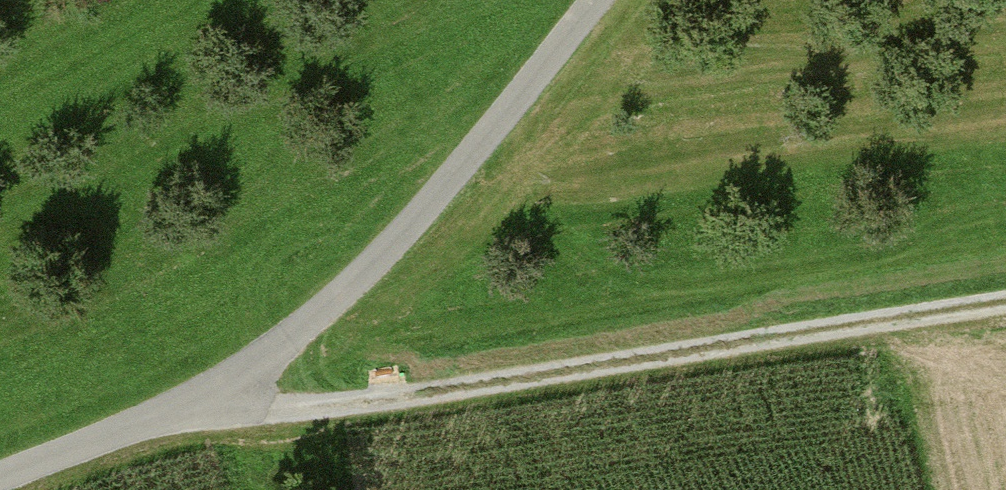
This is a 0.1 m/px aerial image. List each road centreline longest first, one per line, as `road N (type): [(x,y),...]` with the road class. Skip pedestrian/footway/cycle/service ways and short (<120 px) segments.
road 1 (track): [(160,415),(321,410),(1005,308)]
road 2 (track): [(602,0),(354,288),(258,366),(0,480)]

